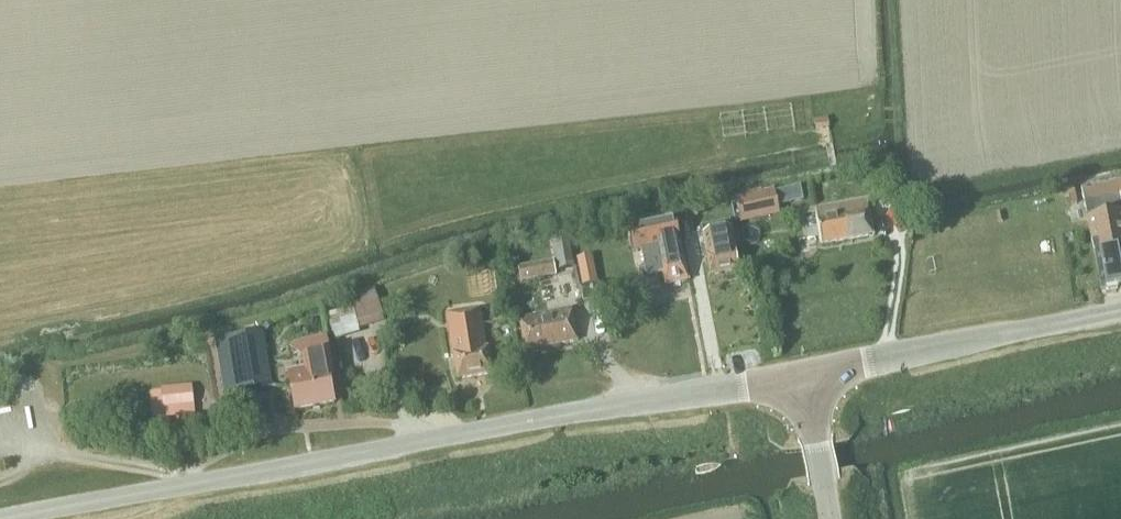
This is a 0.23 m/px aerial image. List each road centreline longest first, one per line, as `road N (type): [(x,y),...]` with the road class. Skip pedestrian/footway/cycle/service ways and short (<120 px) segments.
road 1 (tertiary): [(3,518),(598,407),(799,378)]
road 2 (tertiary): [(799,378),(1120,310)]
road 3 (tertiary): [(830,518),(799,378)]

